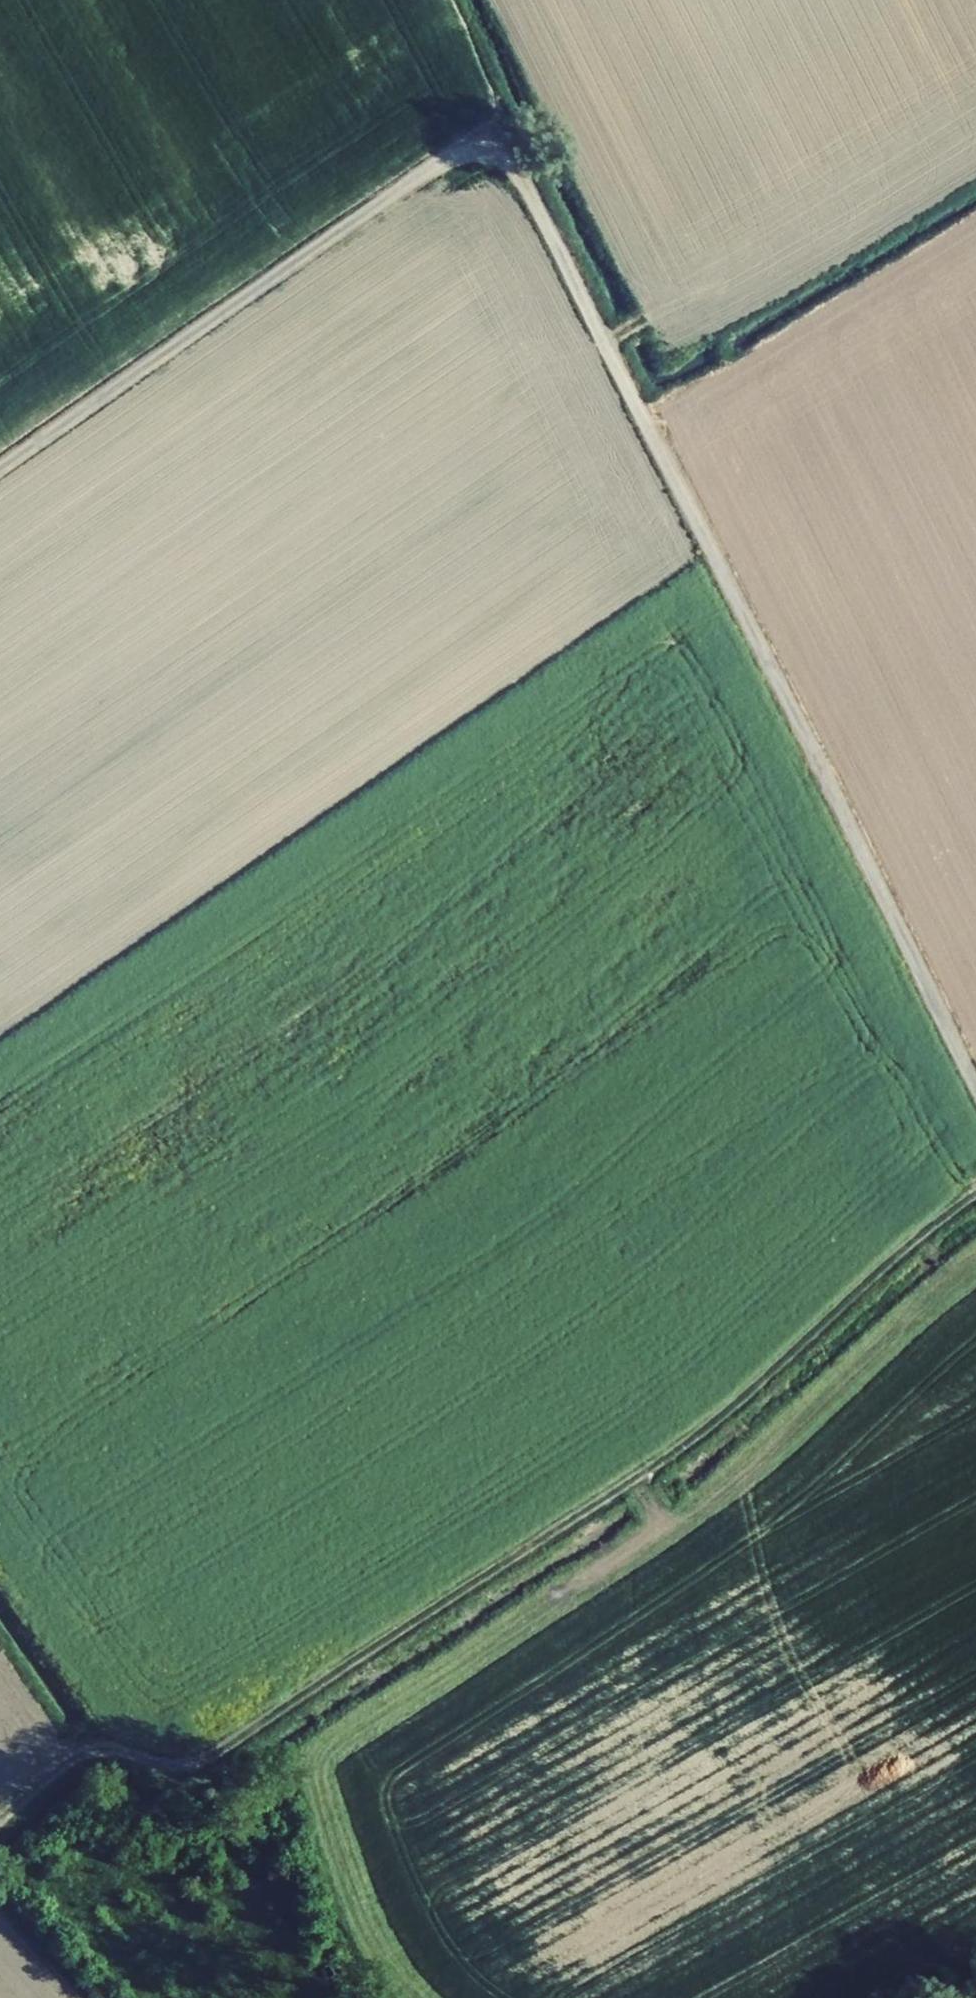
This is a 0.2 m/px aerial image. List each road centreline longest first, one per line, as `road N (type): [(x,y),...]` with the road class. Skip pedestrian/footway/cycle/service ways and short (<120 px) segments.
road 1 (track): [(0,456),(427,170),(481,154),(507,162),(531,190),(975,1083)]
road 2 (track): [(0,1825),(69,1764),(108,1748),(161,1766),(217,1761),(649,1484),(861,1287),(975,1197)]

